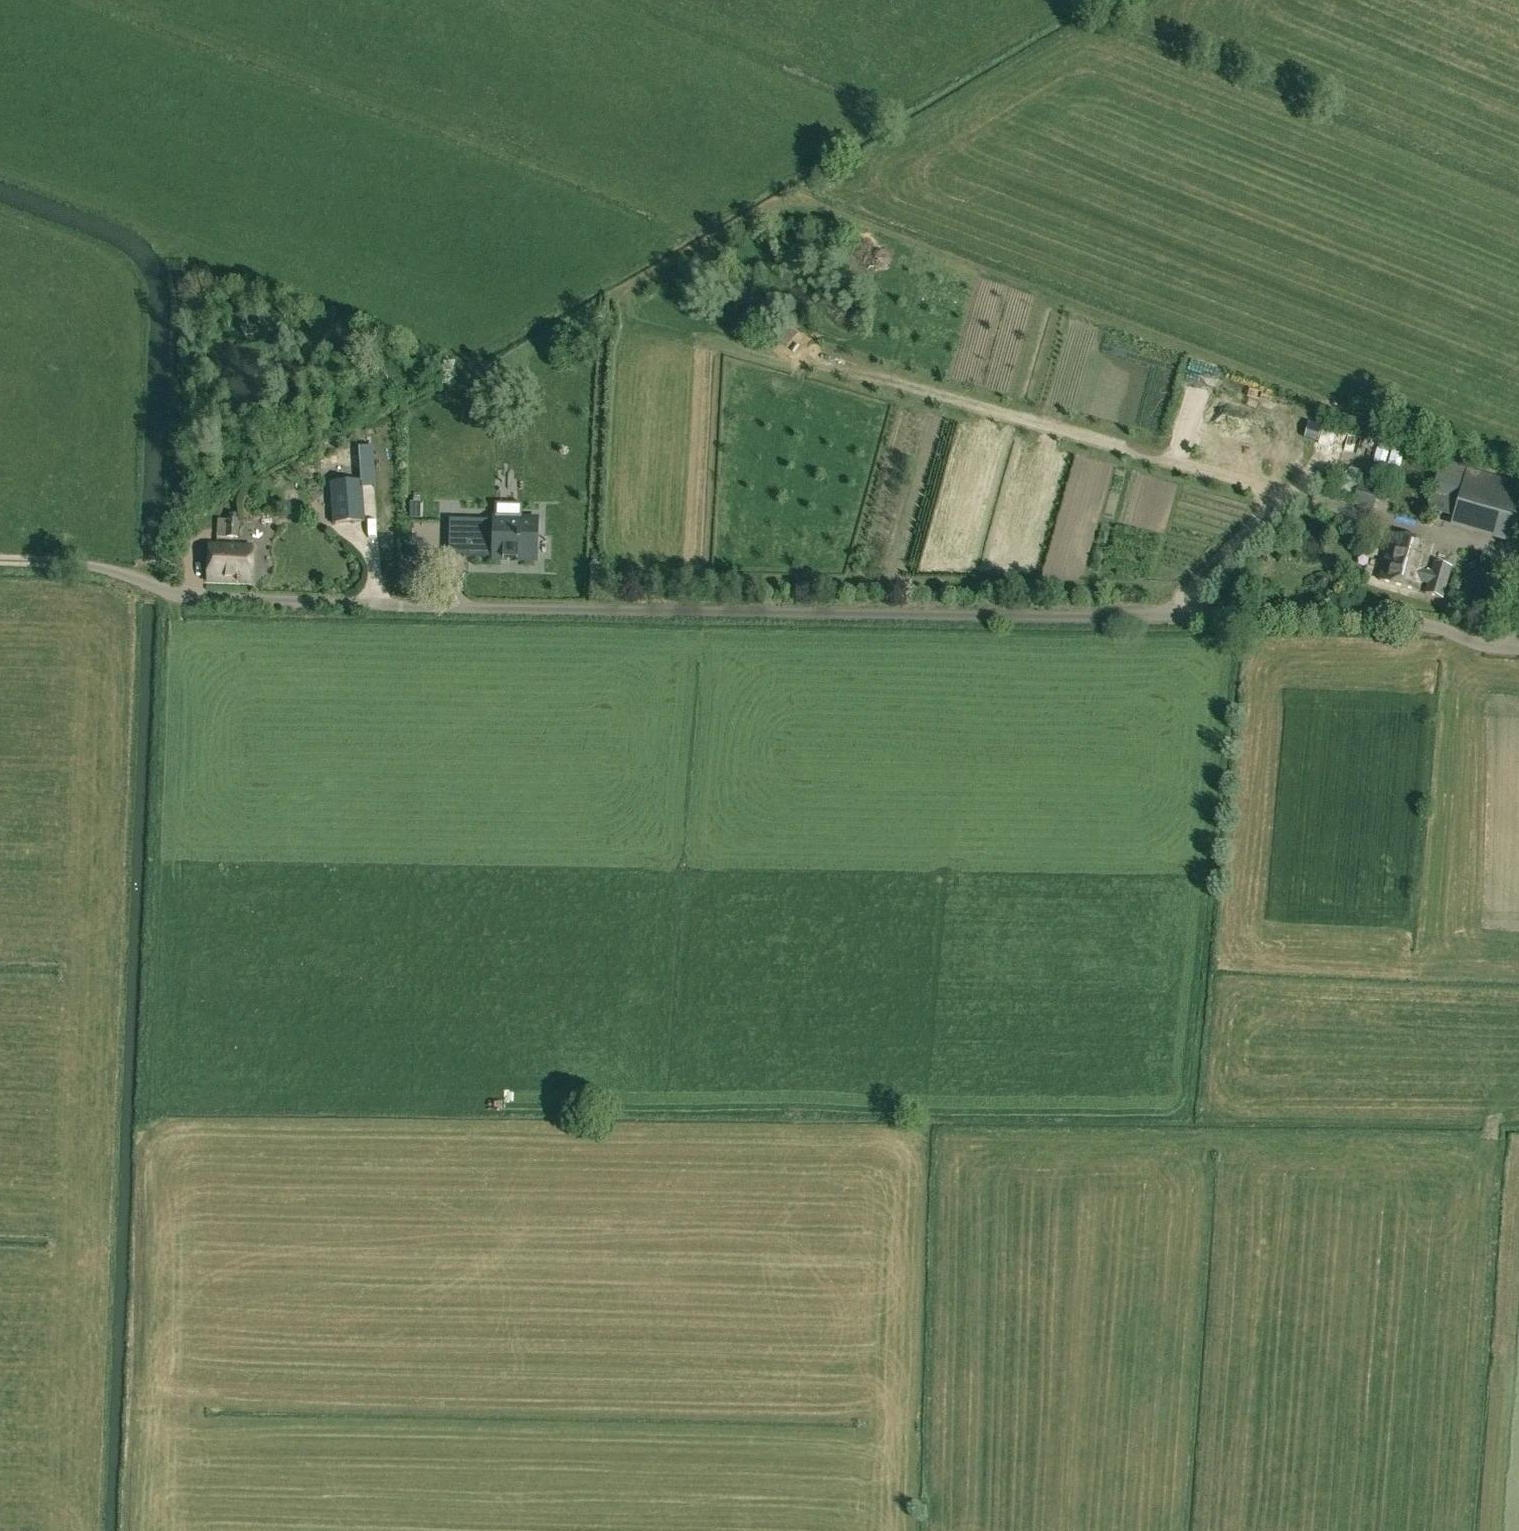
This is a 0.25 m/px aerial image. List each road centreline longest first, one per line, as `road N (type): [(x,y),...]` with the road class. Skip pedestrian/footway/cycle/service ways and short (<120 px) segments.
road 1 (unclassified): [(68,563),(189,596),(443,609),(1402,621),(1518,650)]

